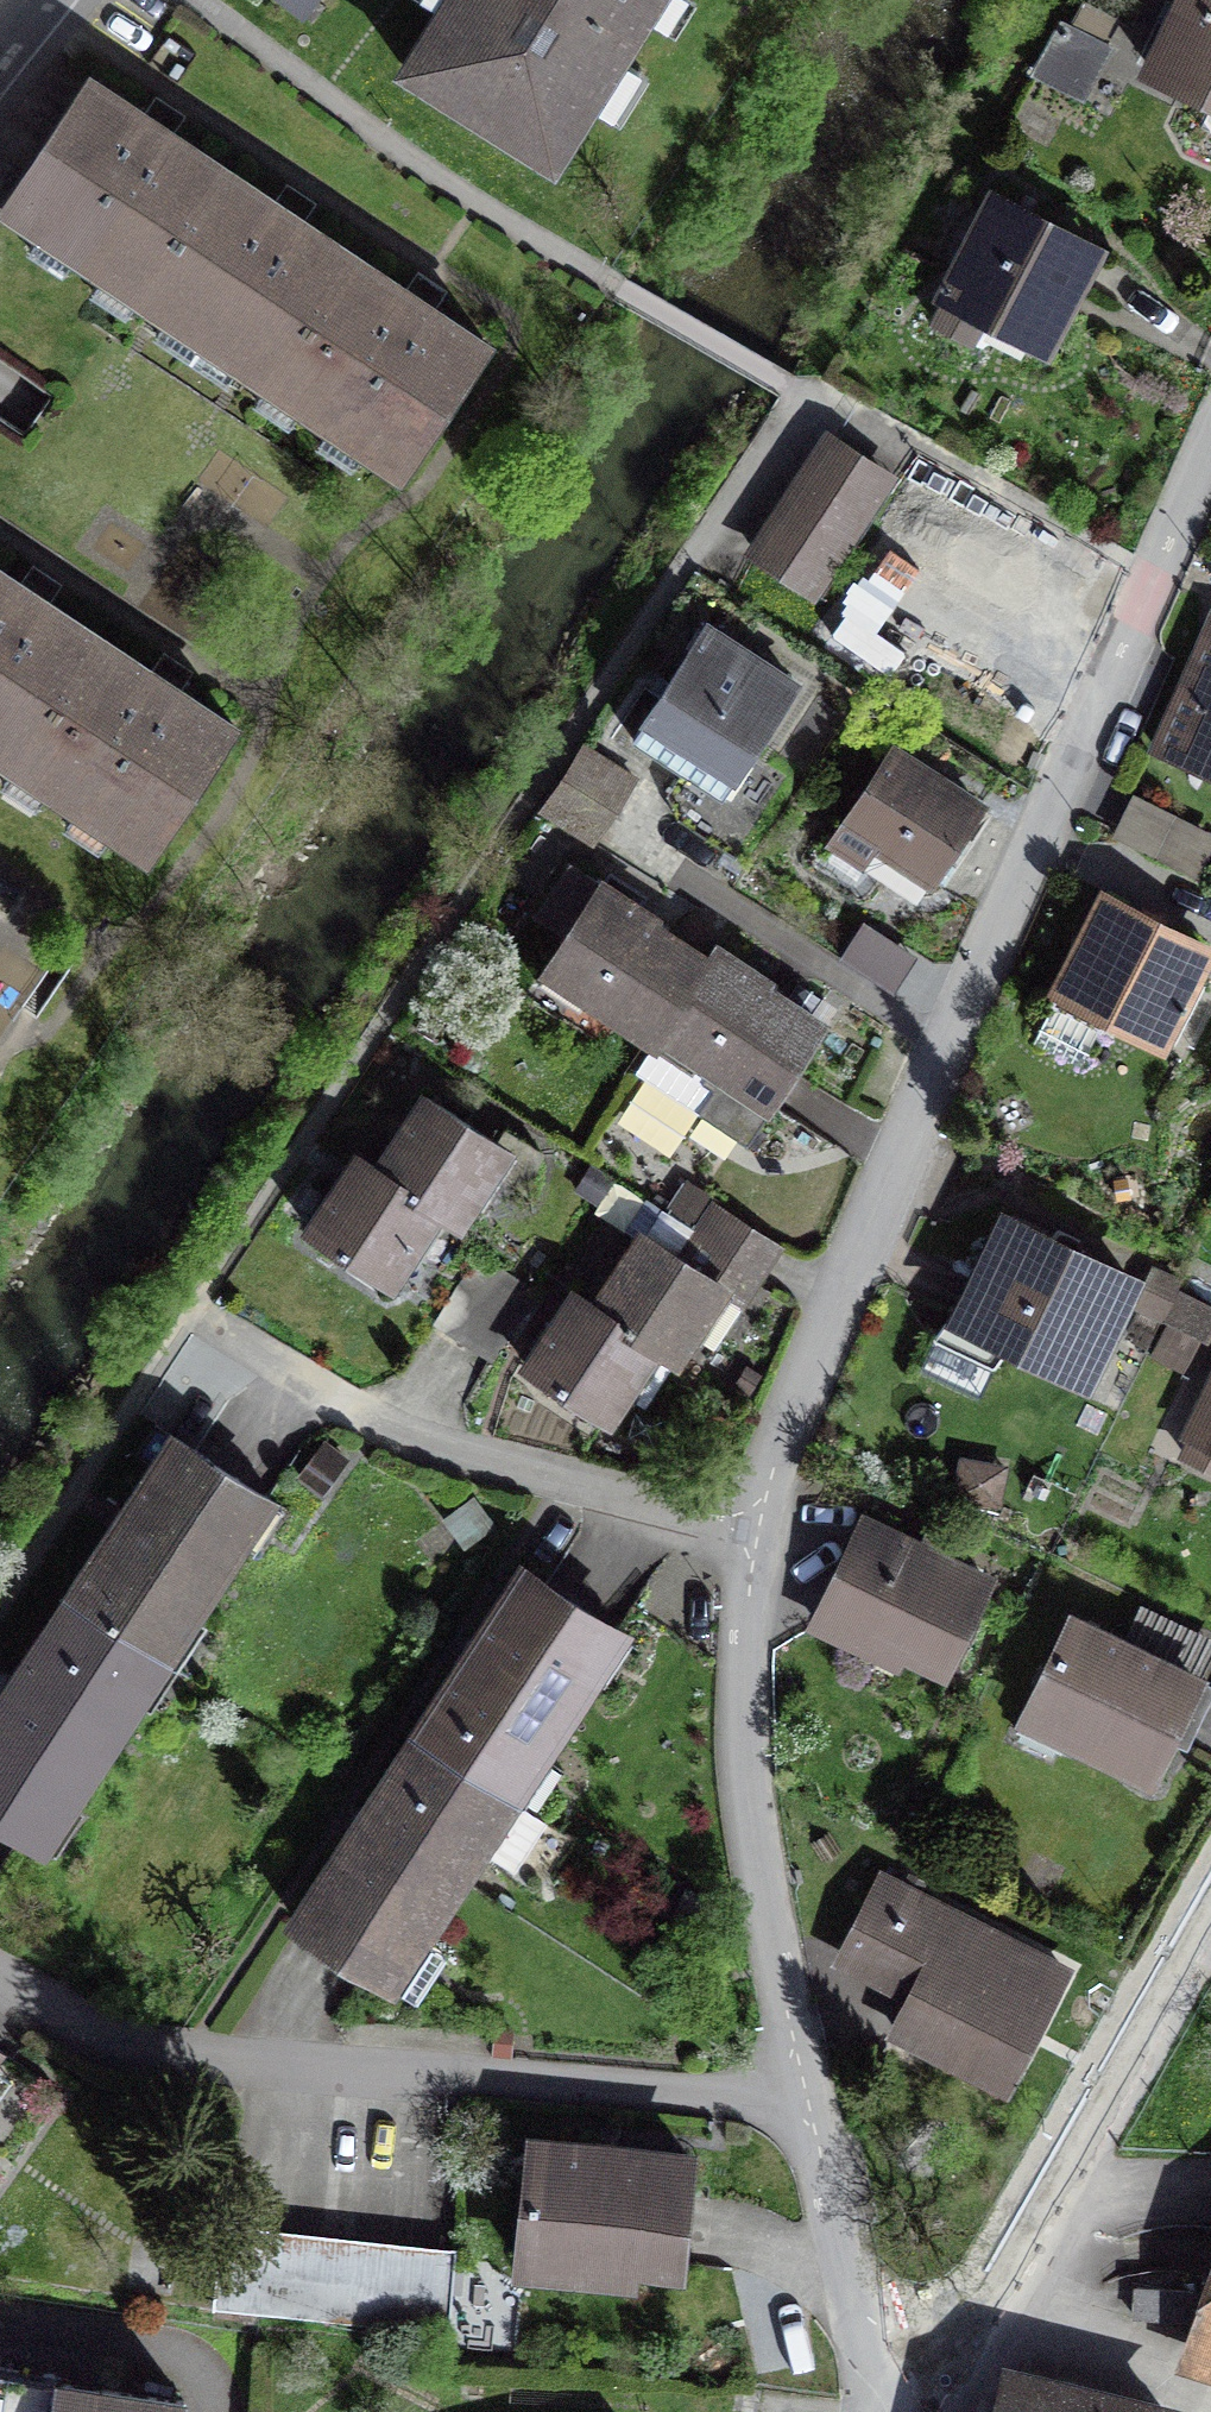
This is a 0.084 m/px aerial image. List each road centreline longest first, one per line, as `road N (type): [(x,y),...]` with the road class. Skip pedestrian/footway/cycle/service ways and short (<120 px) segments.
road 1 (residential): [(755,1528),(816,1361),(1210,438)]
road 2 (residential): [(804,2092),(192,2060),(131,2045),(0,1972)]
road 3 (residential): [(192,1309),(384,1425),(479,1458),(755,1528)]
road 4 (residential): [(804,2092),(749,1756),(755,1528)]
road 5 (residential): [(1210,1926),(954,2373)]
road 6 (residential): [(954,2373),(895,2336),(852,2271),(804,2092)]

